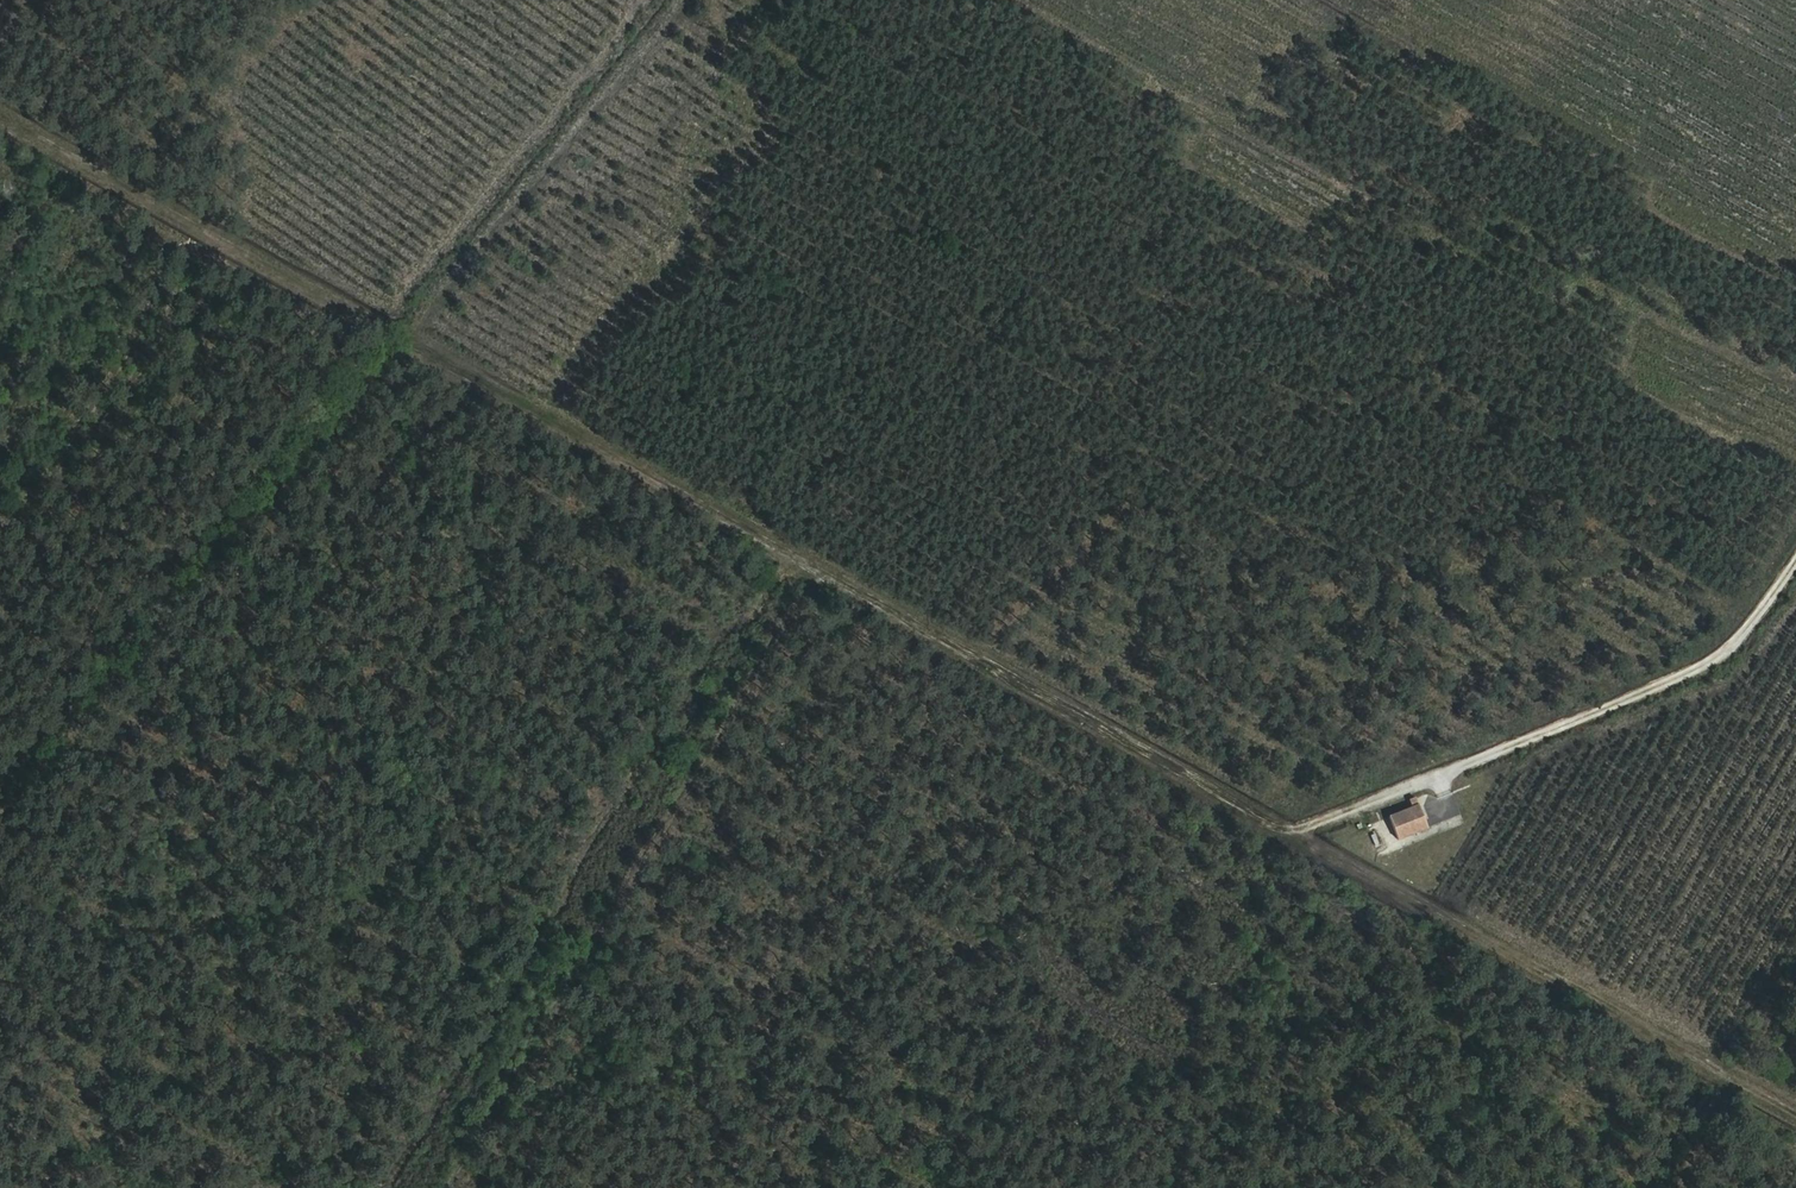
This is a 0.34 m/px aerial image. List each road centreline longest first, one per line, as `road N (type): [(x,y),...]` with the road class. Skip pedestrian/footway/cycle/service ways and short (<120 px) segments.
road 1 (track): [(1795,1114),(0,109)]
road 2 (track): [(1795,563),(1747,633),(1716,658),(1649,692),(1292,832)]

